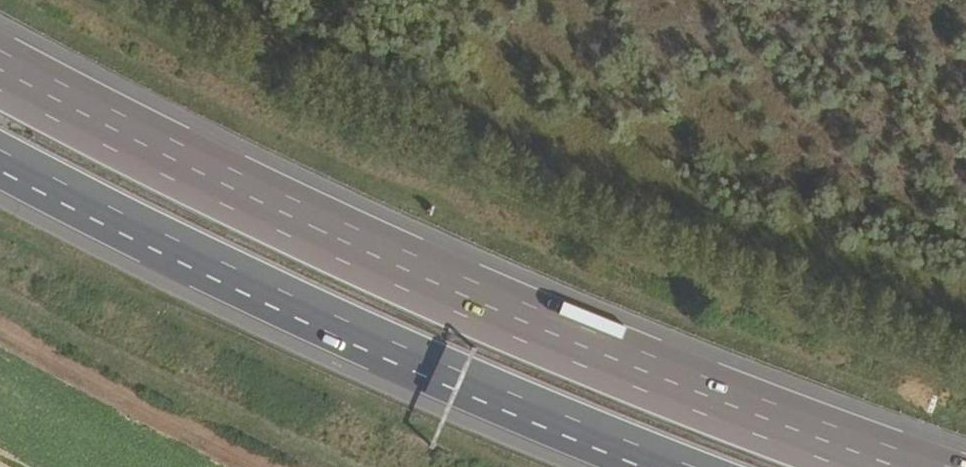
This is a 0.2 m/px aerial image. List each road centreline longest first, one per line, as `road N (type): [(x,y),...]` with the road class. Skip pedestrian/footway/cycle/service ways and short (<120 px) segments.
road 1 (motorway): [(901,466),(469,297),(0,67)]
road 2 (motorway): [(0,162),(421,366),(665,466)]

